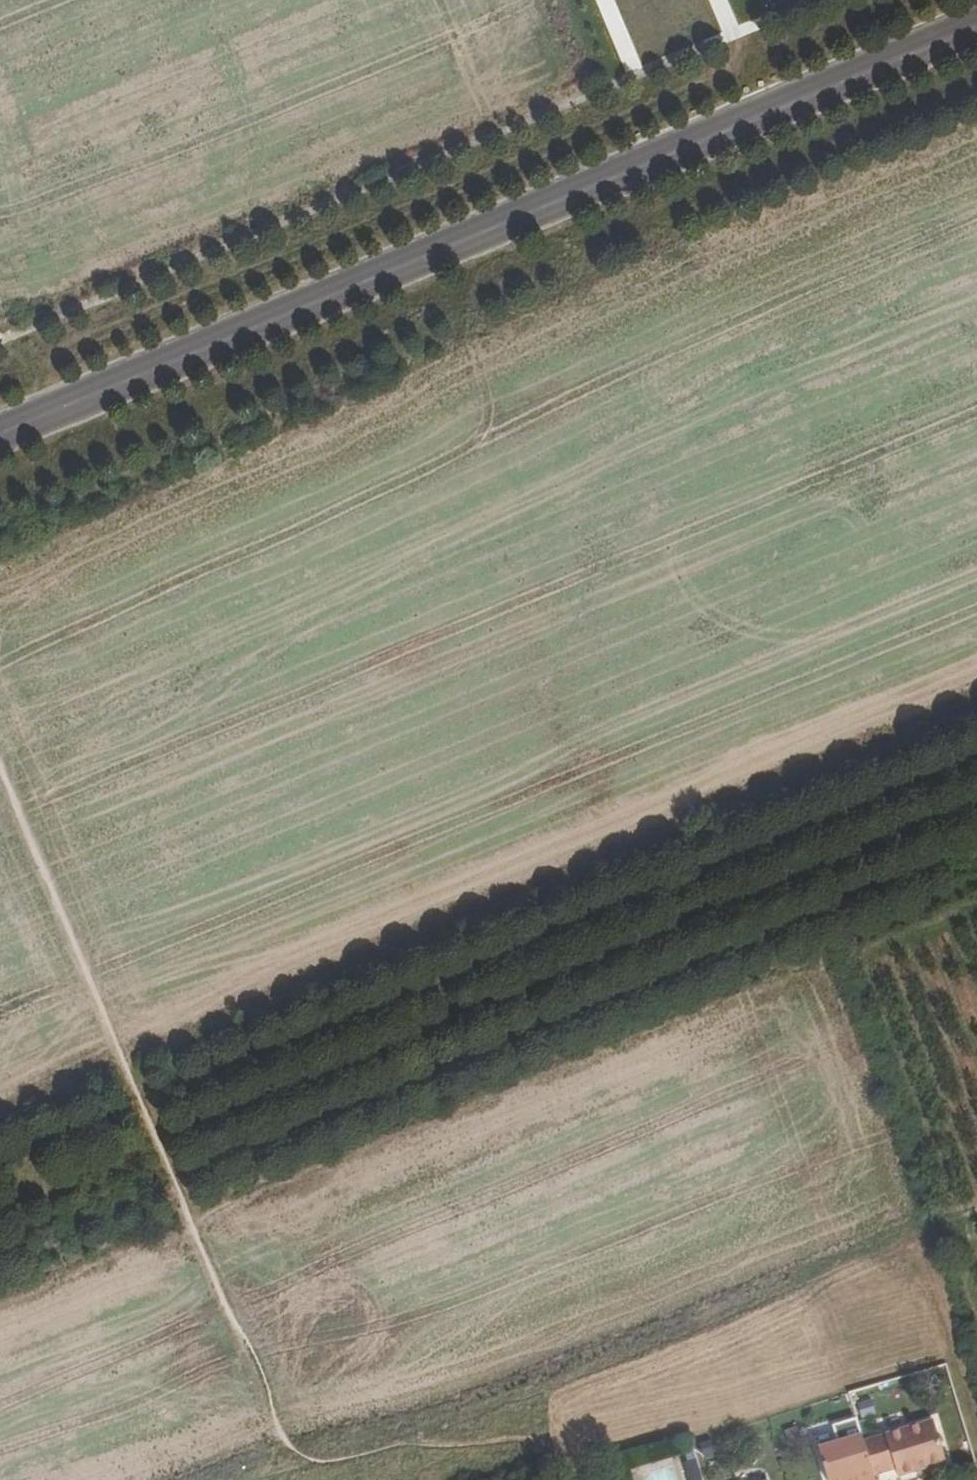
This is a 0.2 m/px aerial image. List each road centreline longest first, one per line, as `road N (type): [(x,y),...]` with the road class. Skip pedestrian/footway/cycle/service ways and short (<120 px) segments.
road 1 (track): [(0,763),(275,1415),(290,1444),(309,1458),(371,1453),(976,1216)]
road 2 (unclassified): [(0,433),(976,27)]

